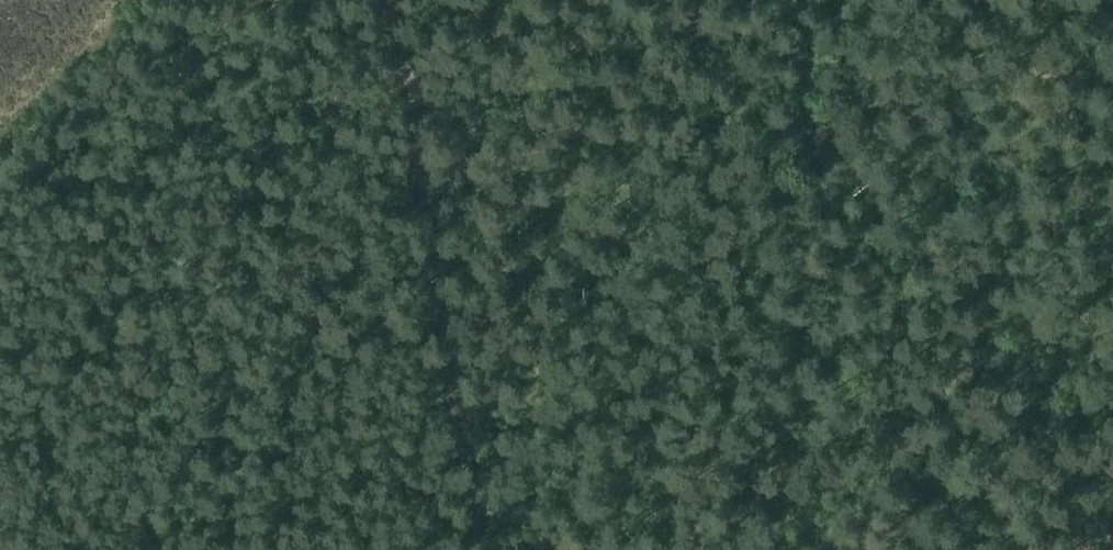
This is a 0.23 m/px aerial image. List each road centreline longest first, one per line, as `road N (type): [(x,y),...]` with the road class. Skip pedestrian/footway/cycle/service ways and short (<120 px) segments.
road 1 (track): [(395,0),(490,549)]

